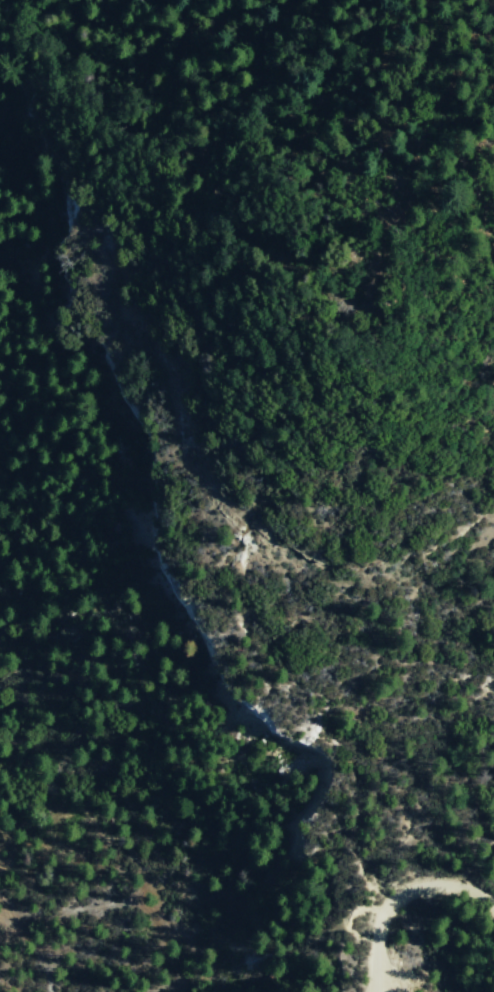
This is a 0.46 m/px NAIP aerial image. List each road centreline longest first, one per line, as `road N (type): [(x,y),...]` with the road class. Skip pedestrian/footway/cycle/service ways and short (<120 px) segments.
road 1 (residential): [(493,903),(429,881),(386,899),(378,991)]

